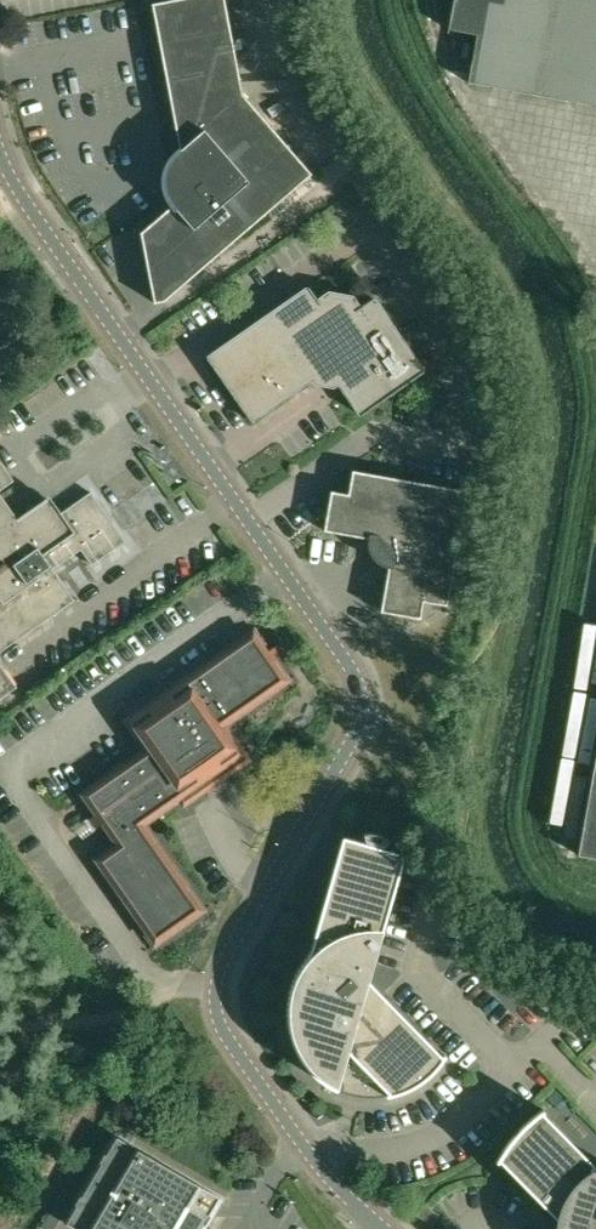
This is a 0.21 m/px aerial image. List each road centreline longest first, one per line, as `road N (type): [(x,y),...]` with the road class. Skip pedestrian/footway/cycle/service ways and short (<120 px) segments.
road 1 (unclassified): [(384,1228),(319,1166),(216,1010),(231,946),(353,739),(360,710),(356,677),(0,161)]

